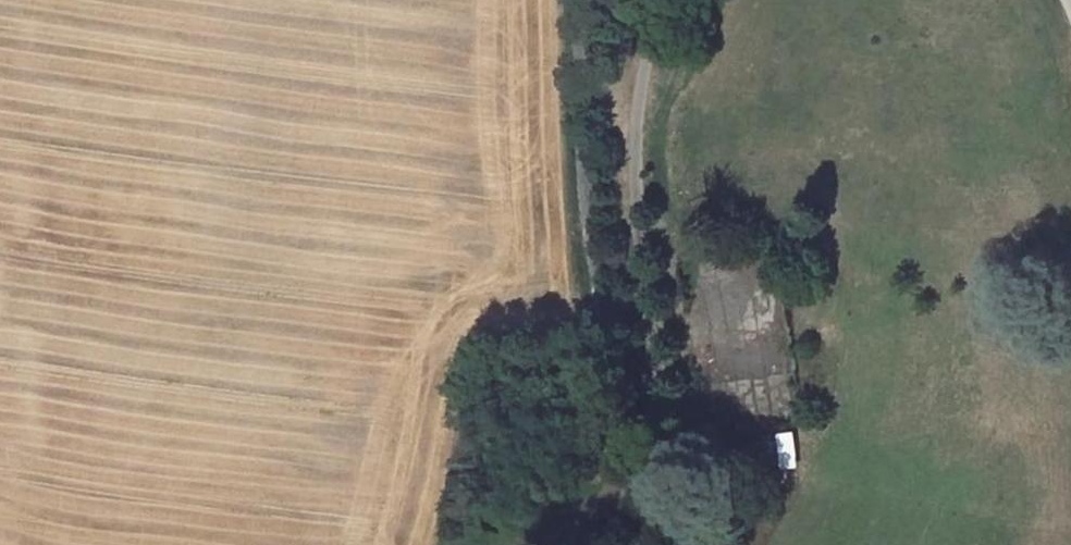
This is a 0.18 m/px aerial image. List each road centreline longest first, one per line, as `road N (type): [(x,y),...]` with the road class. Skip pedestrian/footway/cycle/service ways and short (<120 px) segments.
road 1 (track): [(569,0),(568,224),(472,544)]

